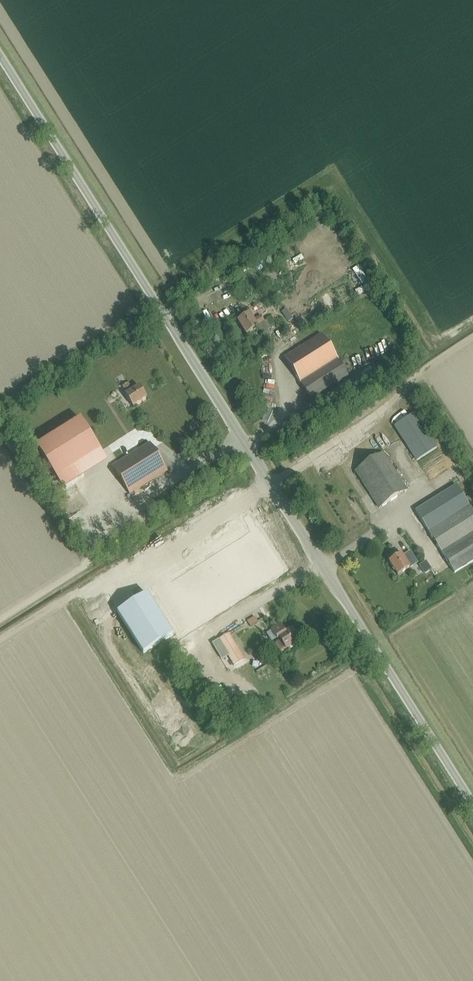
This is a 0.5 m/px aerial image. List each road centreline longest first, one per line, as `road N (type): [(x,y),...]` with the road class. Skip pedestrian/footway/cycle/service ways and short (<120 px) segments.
road 1 (unclassified): [(472,805),(0,57)]

